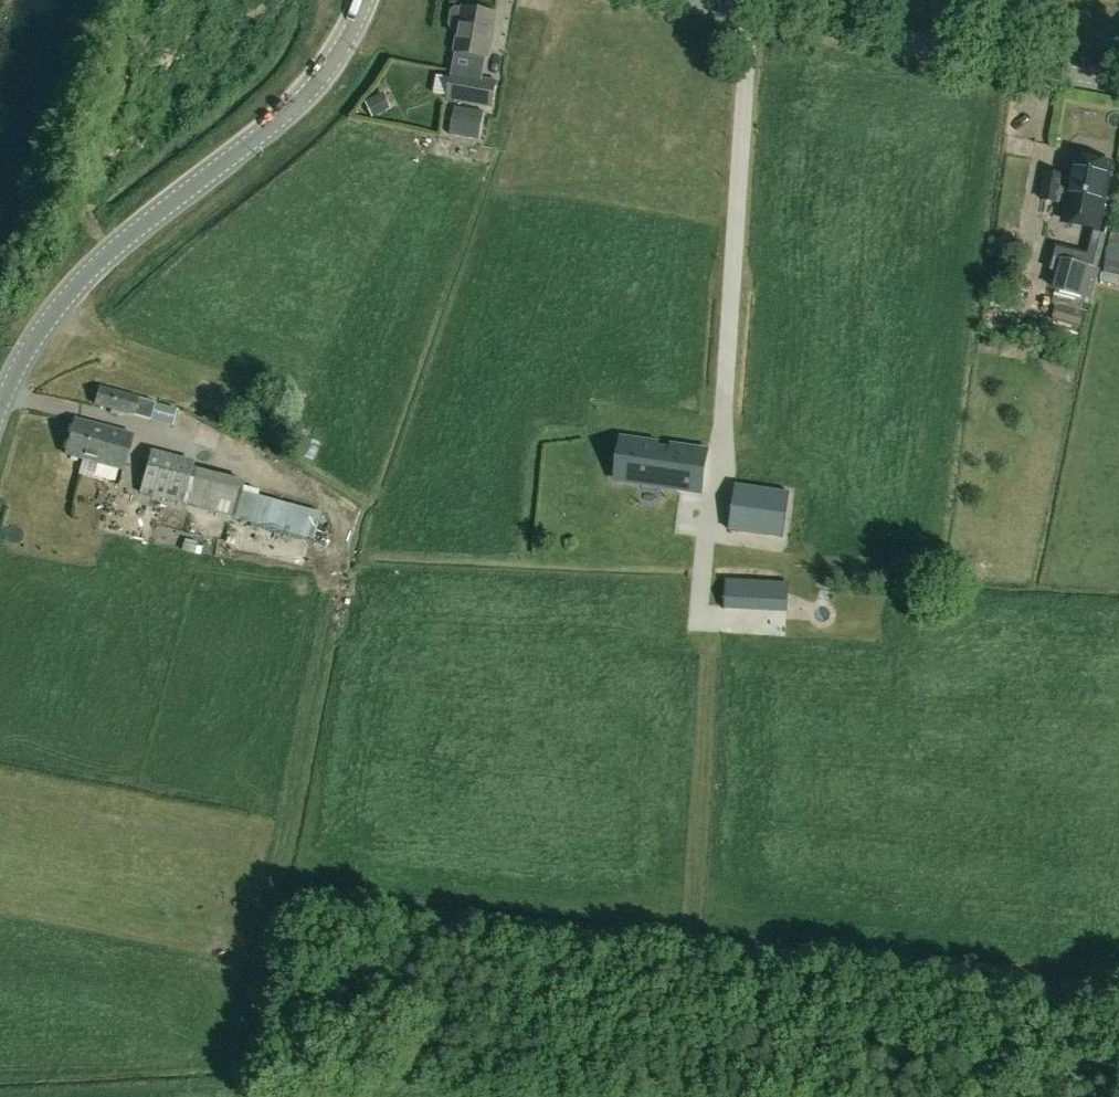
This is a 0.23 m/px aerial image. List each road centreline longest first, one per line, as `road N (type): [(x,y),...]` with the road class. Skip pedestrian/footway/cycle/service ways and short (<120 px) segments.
road 1 (track): [(712,635),(694,942),(1118,988)]
road 2 (tertiary): [(0,406),(65,296),(303,100),(364,0)]
road 3 (track): [(334,569),(236,1077)]
road 4 (unclassified): [(1118,81),(697,0)]
road 5 (track): [(694,942),(271,899)]

